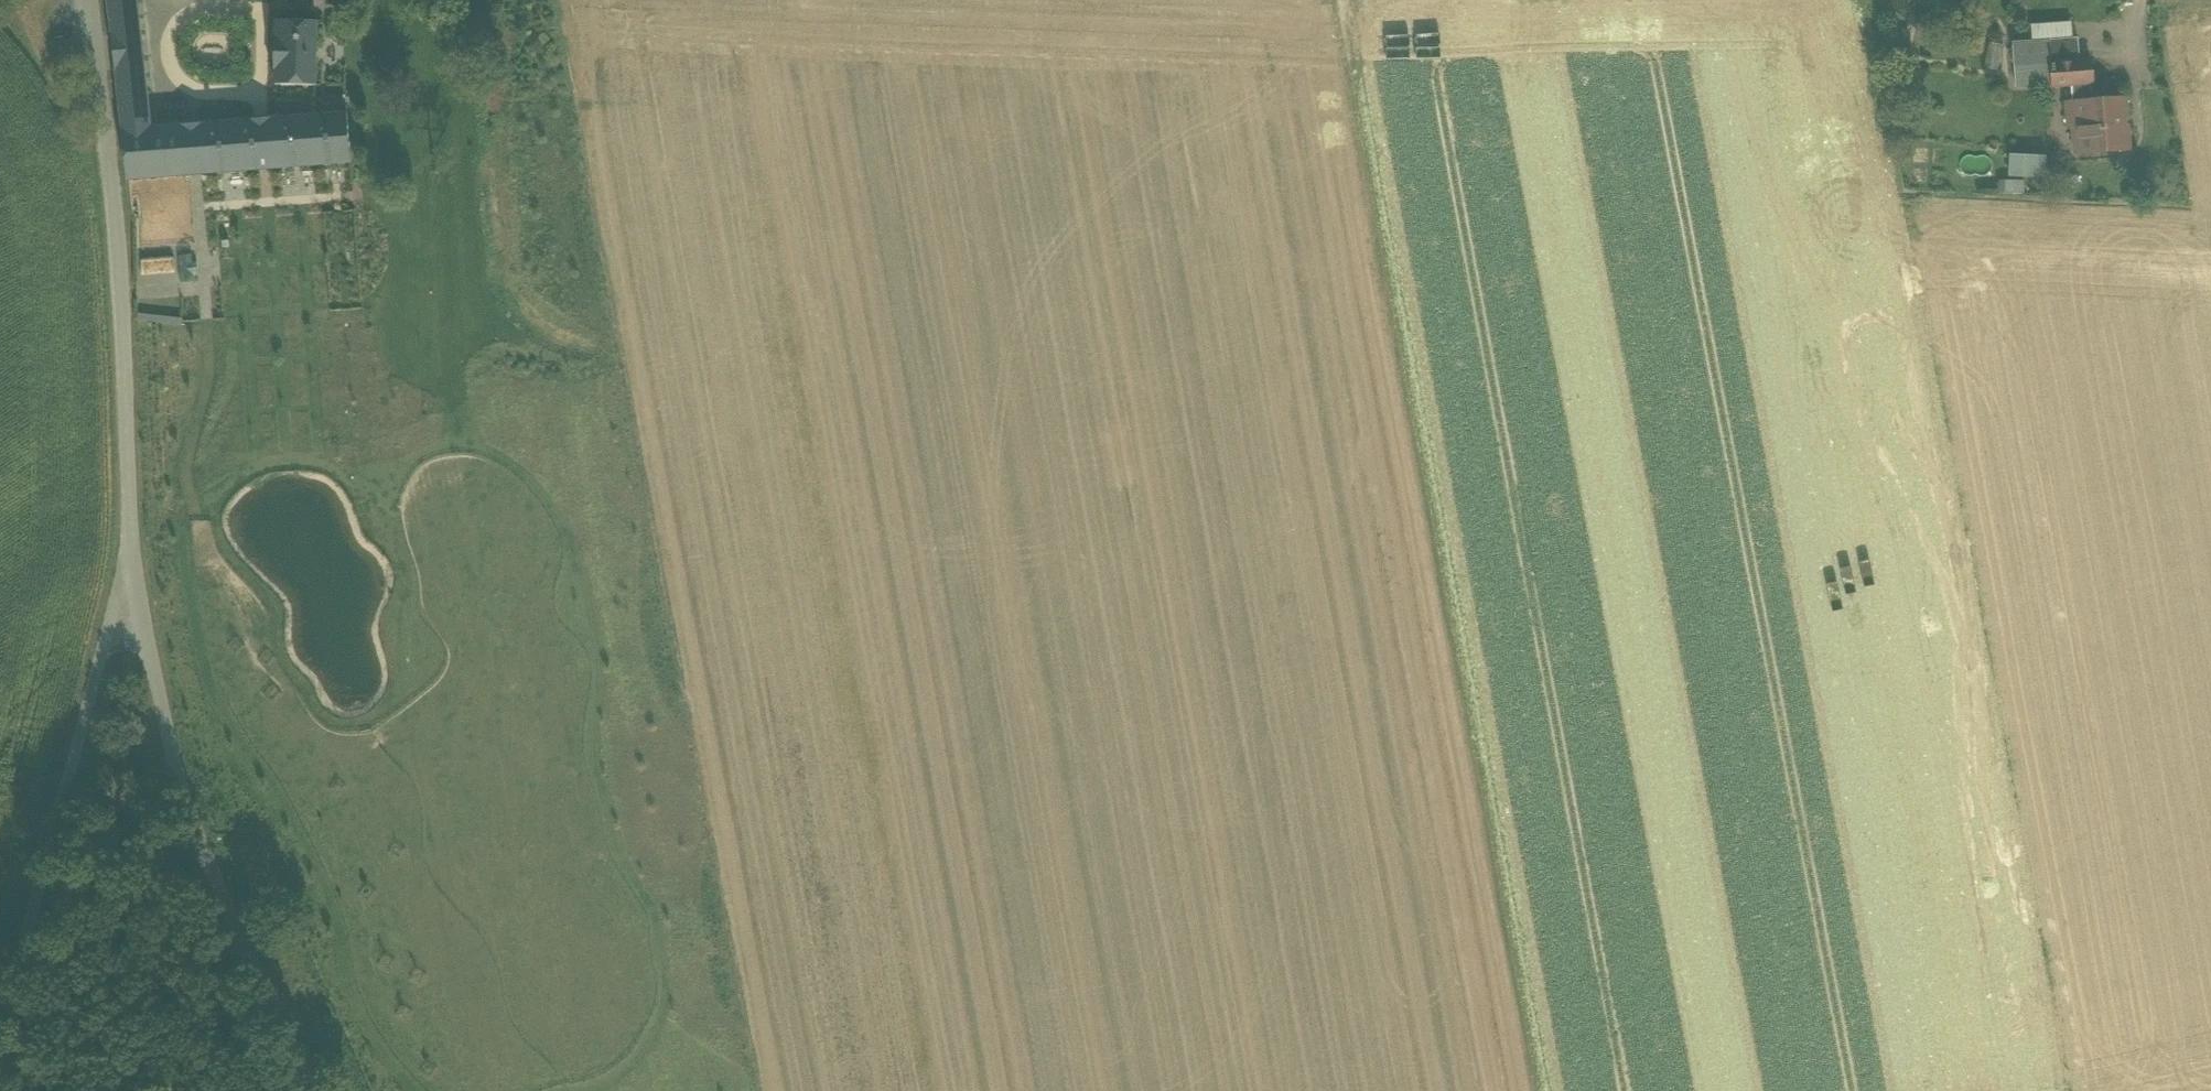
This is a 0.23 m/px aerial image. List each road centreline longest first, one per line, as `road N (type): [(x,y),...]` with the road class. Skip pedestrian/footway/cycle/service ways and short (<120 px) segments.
road 1 (unclassified): [(131,600),(122,334),(93,0)]
road 2 (unclassified): [(131,600),(175,770),(299,1090)]
road 3 (unclassified): [(0,1015),(106,651),(131,600)]

